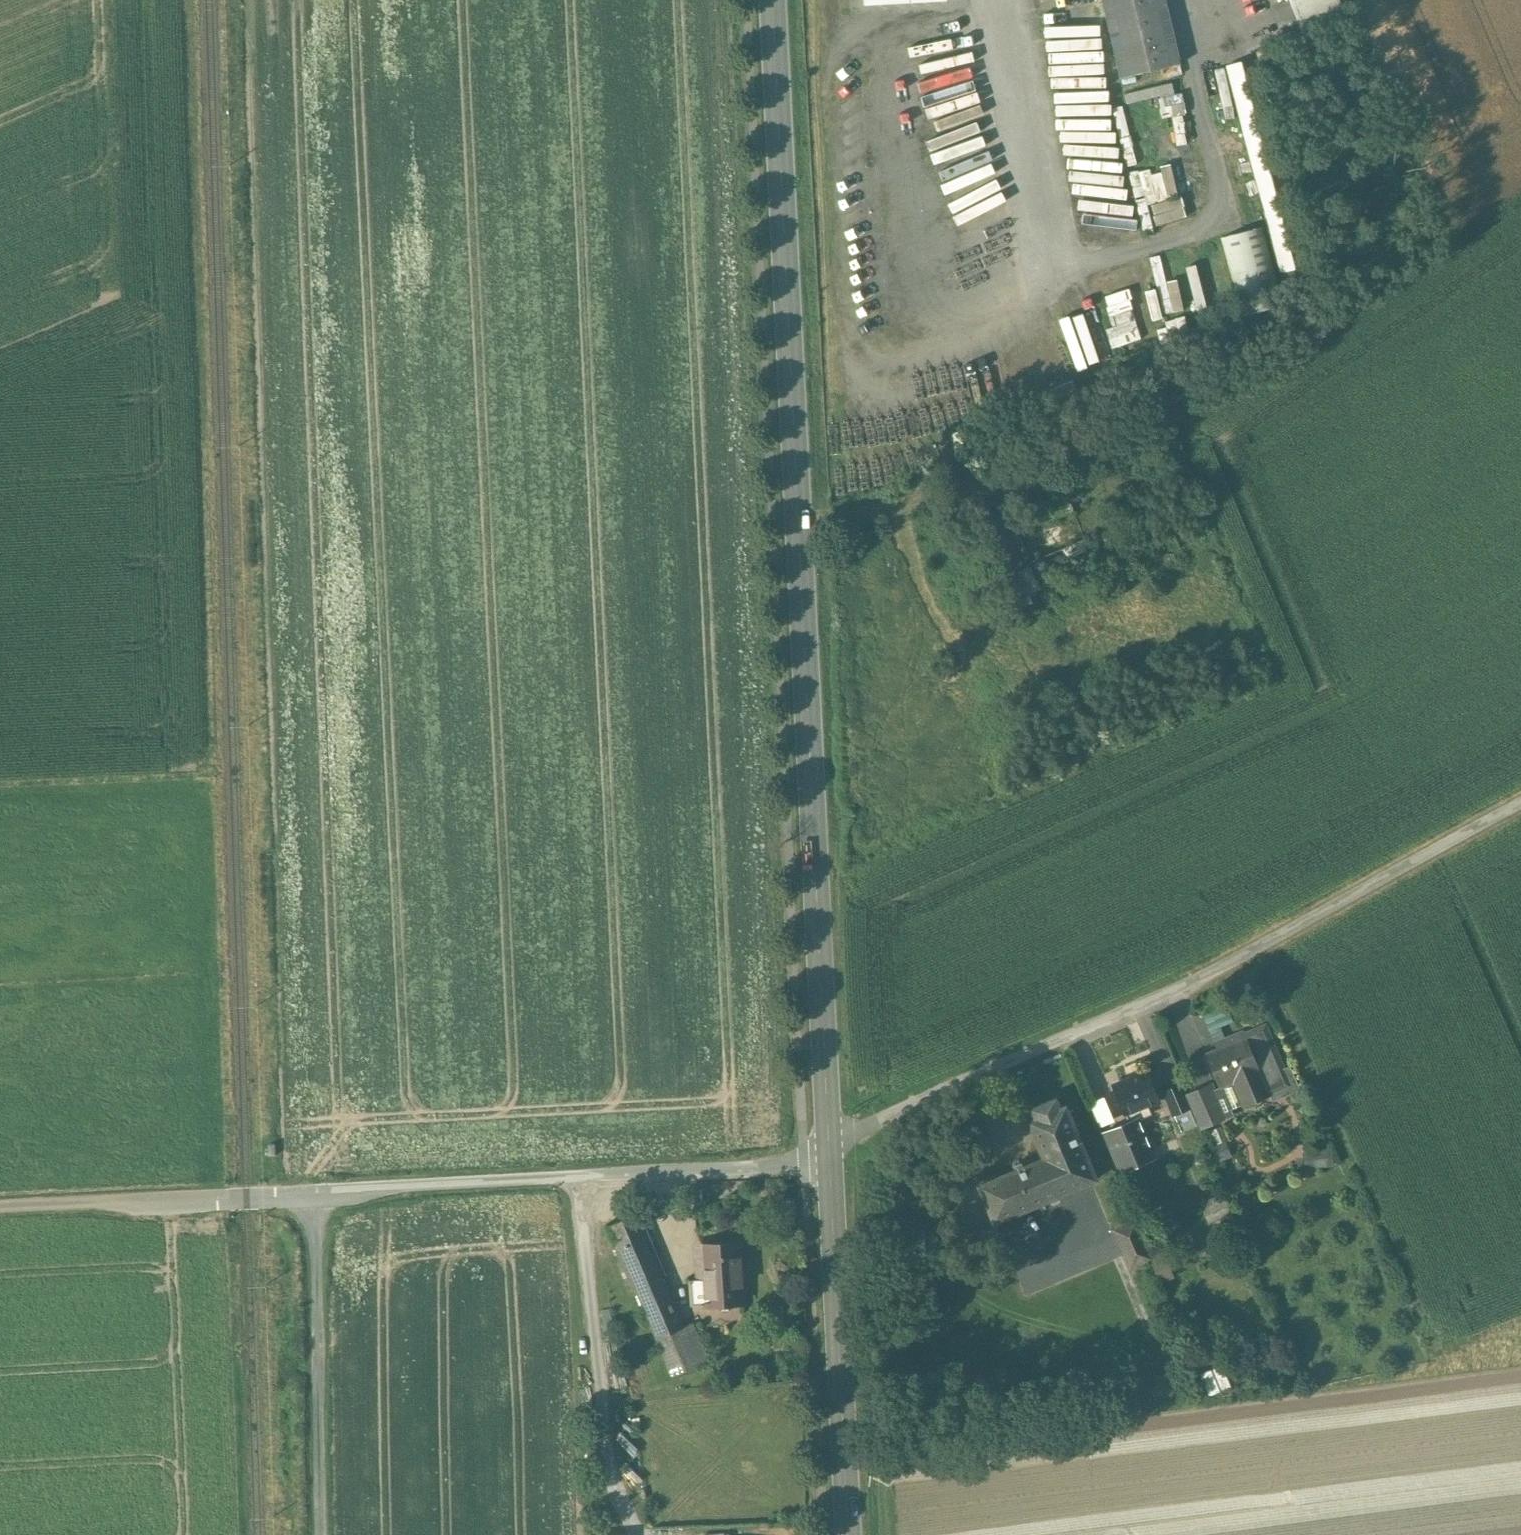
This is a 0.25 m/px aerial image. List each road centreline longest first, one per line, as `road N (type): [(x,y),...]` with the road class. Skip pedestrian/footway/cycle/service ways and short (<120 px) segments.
road 1 (secondary): [(773,0),(829,1145)]
road 2 (unclassified): [(0,1211),(803,1160),(829,1145)]
road 3 (unclassified): [(829,1145),(1214,979),(1520,807)]
road 4 (secondary): [(829,1145),(849,1534)]
road 5 (track): [(317,1196),(323,1534)]

